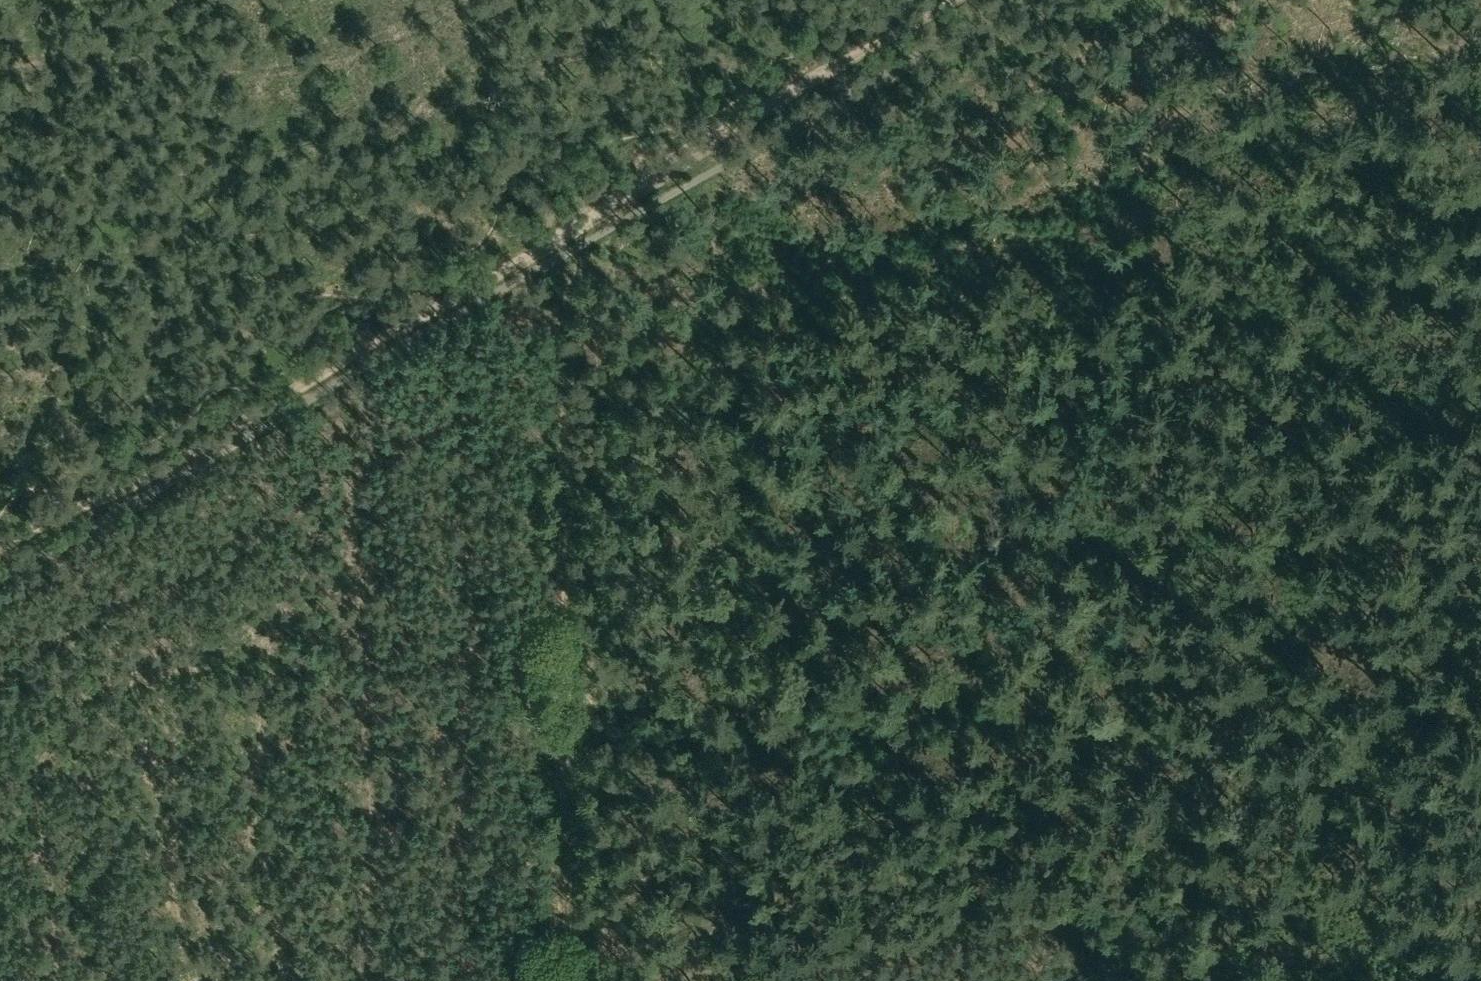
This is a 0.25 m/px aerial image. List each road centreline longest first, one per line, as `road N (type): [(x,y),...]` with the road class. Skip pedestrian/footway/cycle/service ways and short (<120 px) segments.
road 1 (track): [(0,547),(174,464),(949,0)]

